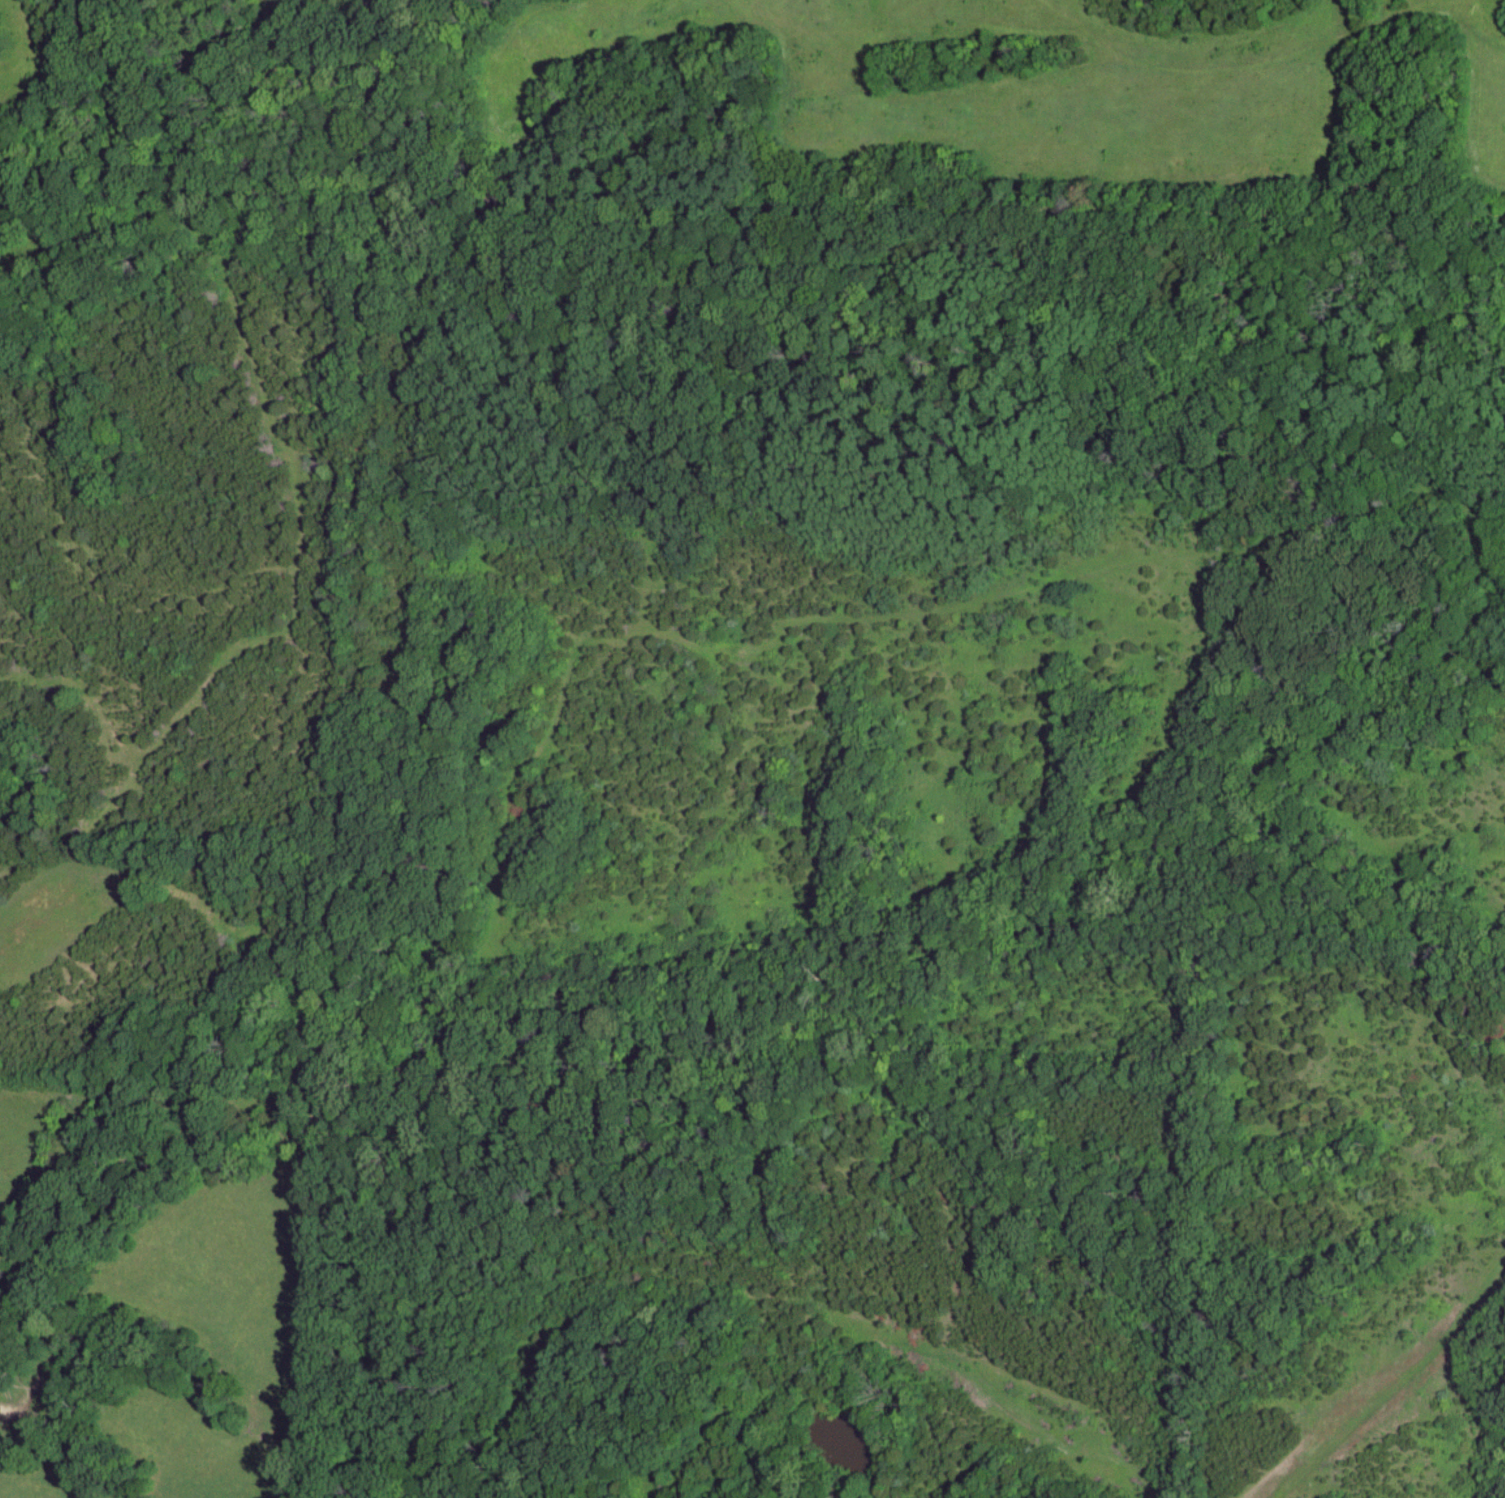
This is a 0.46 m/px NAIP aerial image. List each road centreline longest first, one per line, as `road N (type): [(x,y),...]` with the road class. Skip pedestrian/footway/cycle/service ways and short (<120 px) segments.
road 1 (residential): [(1504,217),(198,192)]
road 2 (residential): [(198,192),(0,276)]

